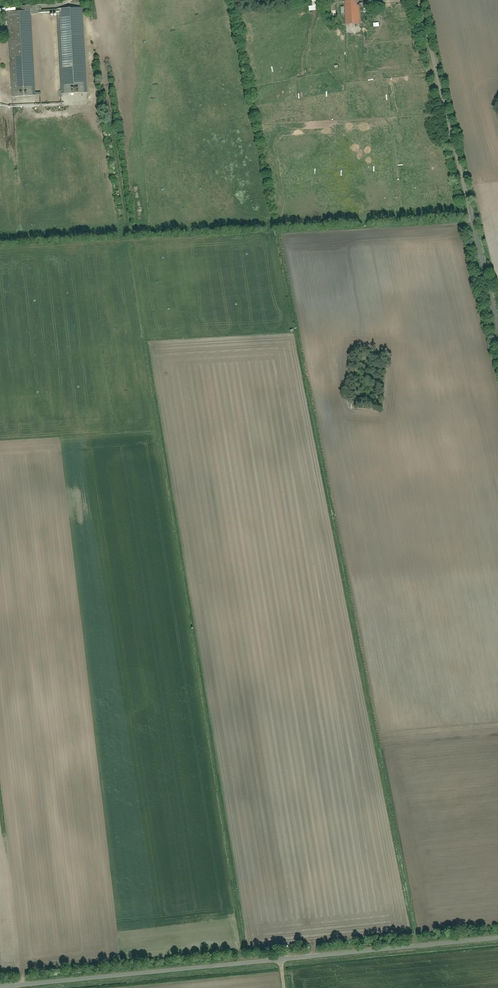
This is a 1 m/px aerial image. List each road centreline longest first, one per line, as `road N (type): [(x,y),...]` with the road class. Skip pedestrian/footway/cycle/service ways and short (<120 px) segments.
road 1 (unclassified): [(0,987),(497,938)]
road 2 (unclassified): [(420,0),(497,331)]

